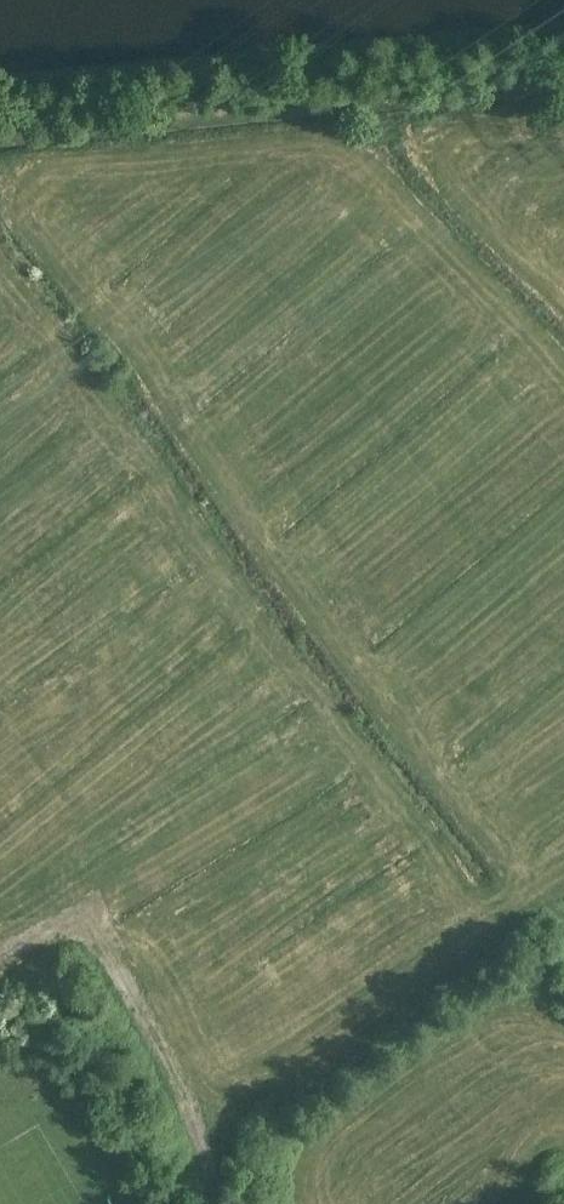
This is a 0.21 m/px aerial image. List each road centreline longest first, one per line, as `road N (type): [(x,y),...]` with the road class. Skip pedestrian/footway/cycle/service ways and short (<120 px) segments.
road 1 (track): [(563,884),(225,1134),(212,1161),(224,1203)]

